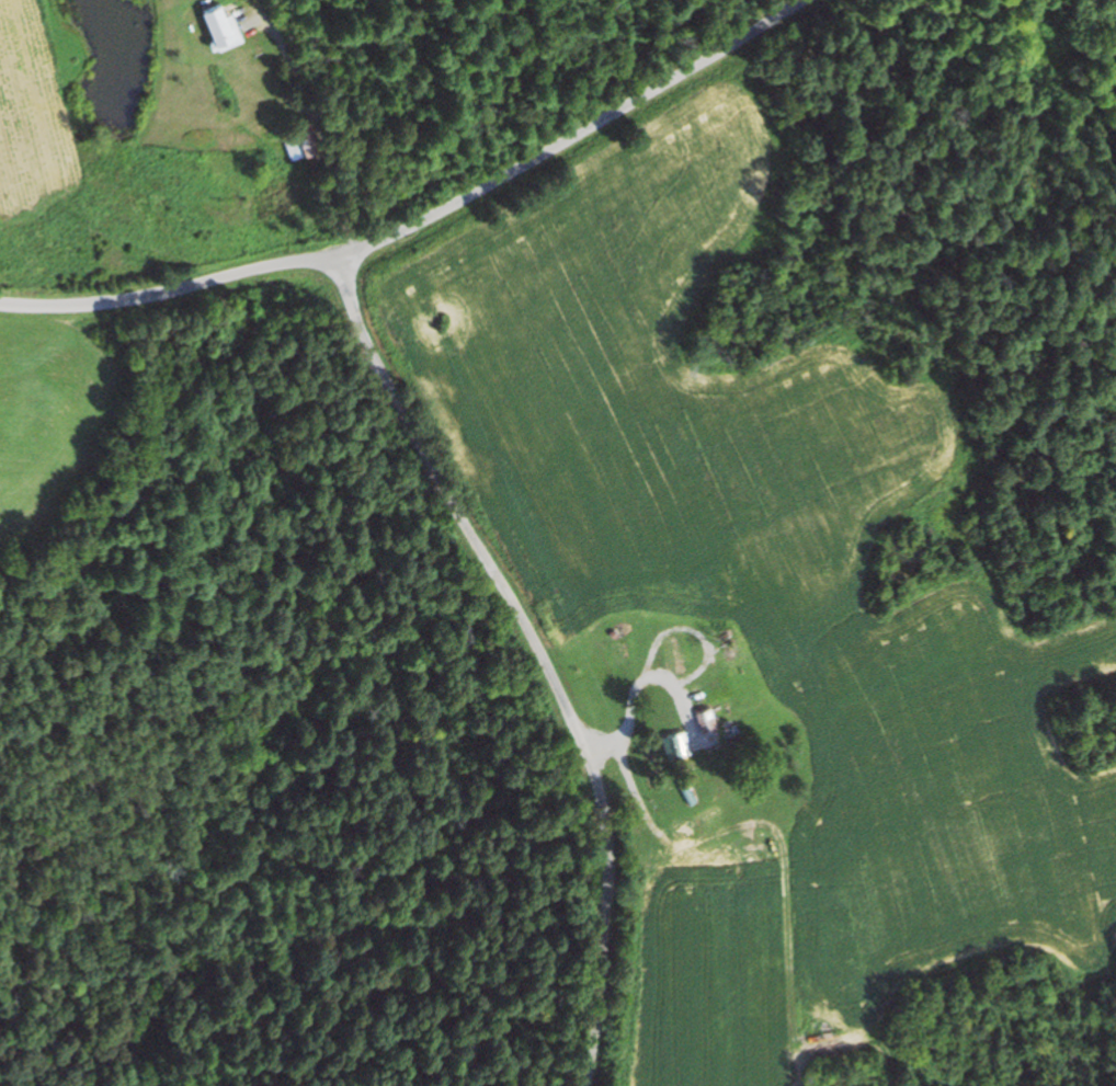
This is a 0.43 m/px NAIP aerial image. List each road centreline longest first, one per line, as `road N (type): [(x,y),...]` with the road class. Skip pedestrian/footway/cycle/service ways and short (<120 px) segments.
road 1 (residential): [(590,1085),(607,963),(606,803),(579,723),(538,643),(368,338),(343,254)]
road 2 (tertiary): [(0,304),(149,295),(387,240),(803,0)]

